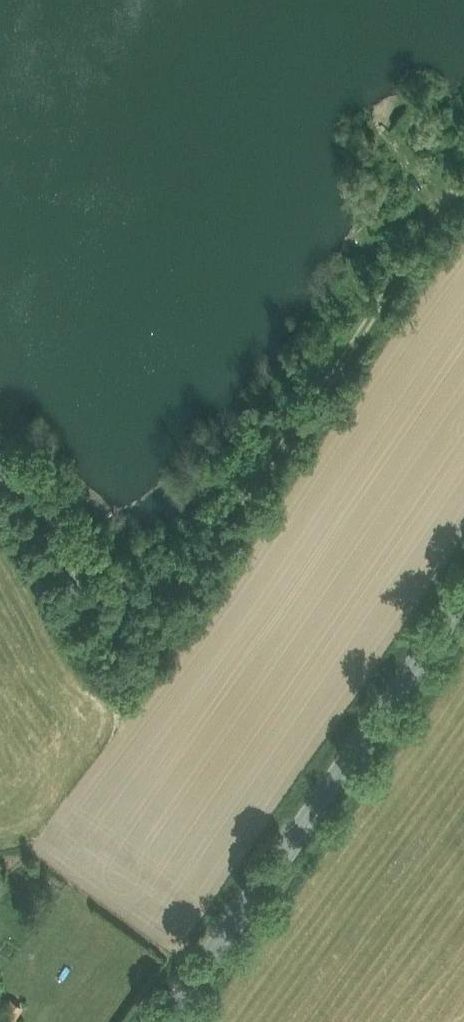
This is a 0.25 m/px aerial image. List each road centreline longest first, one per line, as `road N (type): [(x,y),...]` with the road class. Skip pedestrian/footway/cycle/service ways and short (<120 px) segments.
road 1 (secondary): [(463,603),(159,1021)]

